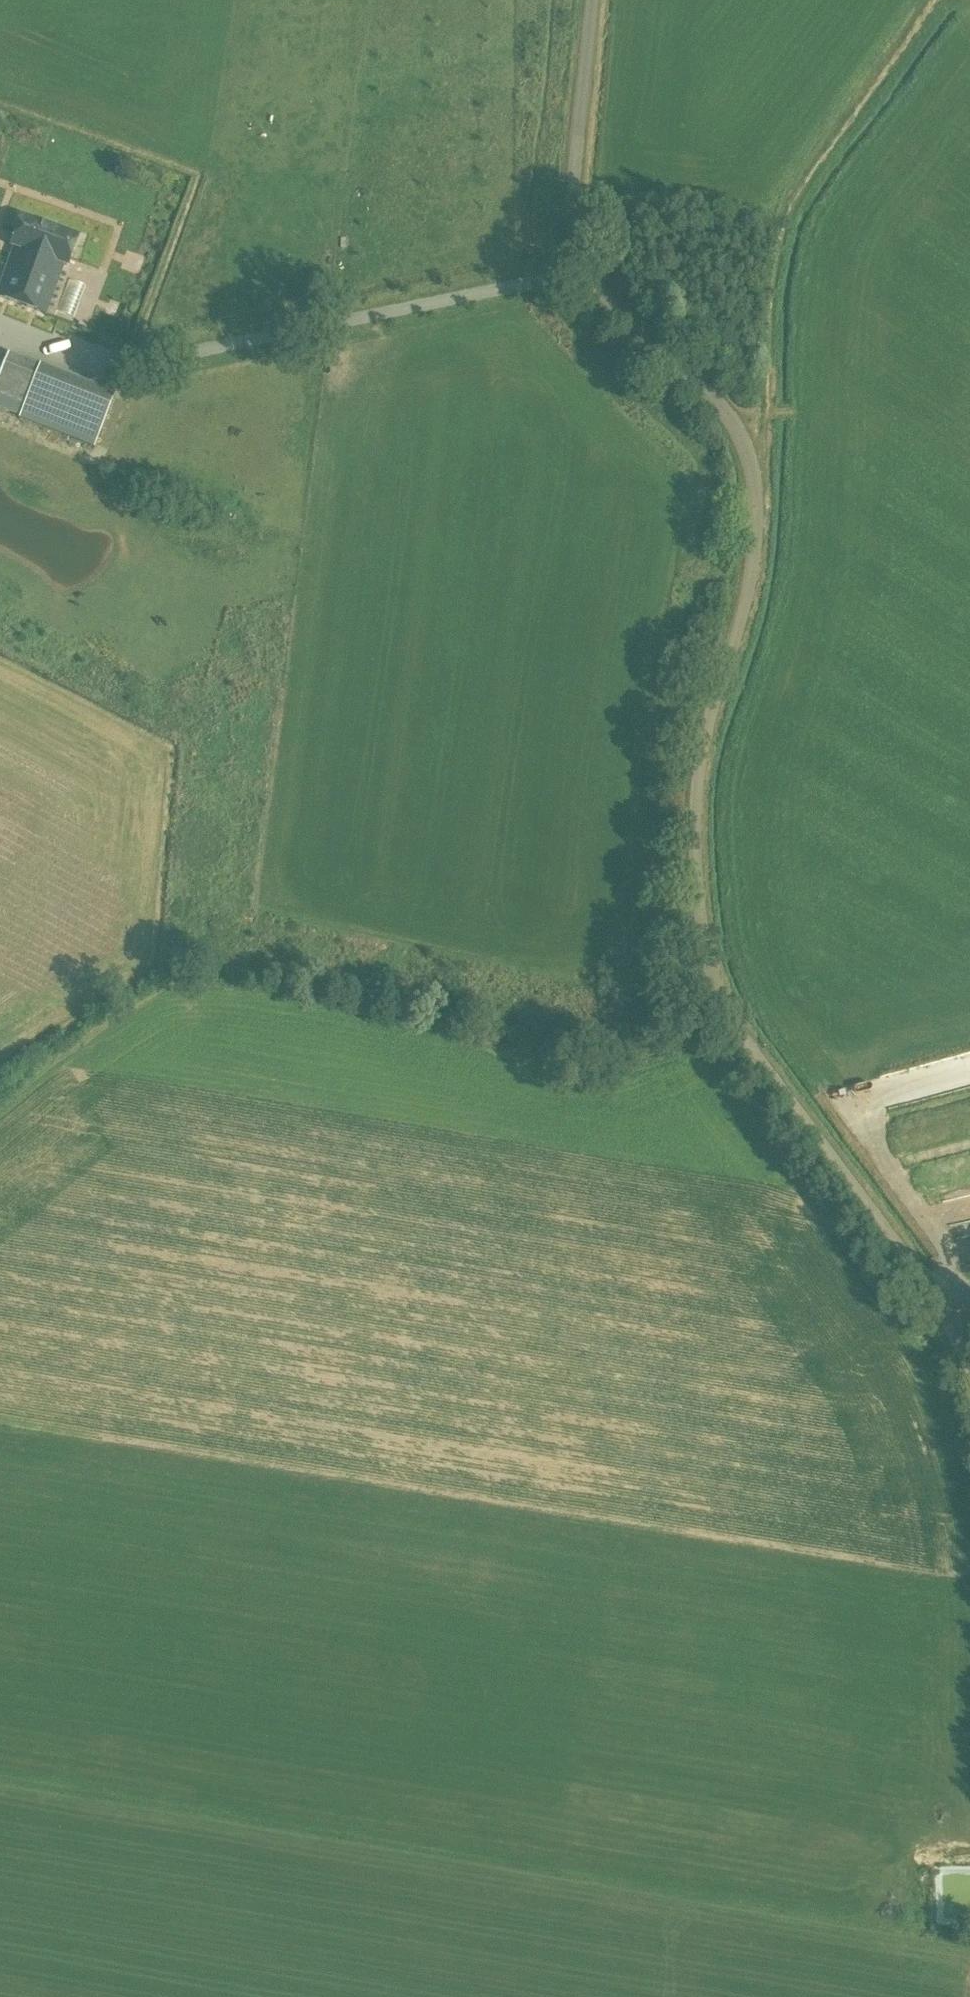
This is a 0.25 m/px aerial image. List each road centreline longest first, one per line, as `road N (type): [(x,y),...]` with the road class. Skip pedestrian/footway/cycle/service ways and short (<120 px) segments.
road 1 (unclassified): [(969,1384),(934,1305),(712,1011),(695,975),(705,744),(752,574),(753,462),(738,423),(587,270),(573,198),(580,0)]

